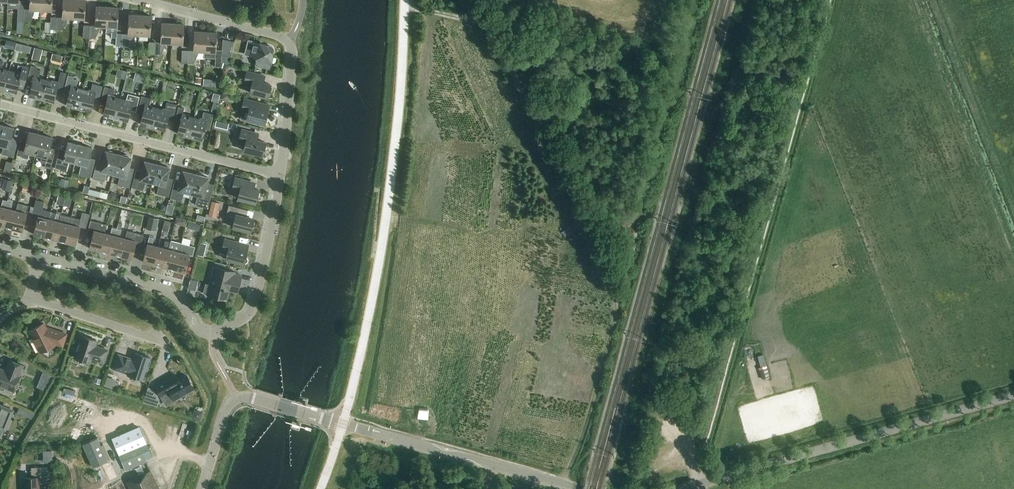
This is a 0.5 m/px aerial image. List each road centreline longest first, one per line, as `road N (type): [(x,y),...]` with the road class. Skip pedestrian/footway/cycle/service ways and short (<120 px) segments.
road 1 (track): [(565,486),(624,288),(487,23),(404,10)]
road 2 (residential): [(40,258),(159,288),(200,330),(220,332),(254,308),(280,174)]
road 3 (tertiary): [(681,488),(1013,395)]
road 4 (residential): [(280,174),(0,105)]
road 5 (tertiary): [(201,488),(225,413),(237,399),(343,425)]
road 6 (track): [(663,0),(654,32),(638,46),(508,67)]
road 7 (residential): [(136,0),(289,43)]
road 8 (tertiary): [(343,425),(490,466)]
road 9 (residential): [(31,300),(163,342)]
road 10 (residential): [(280,174),(289,43)]

